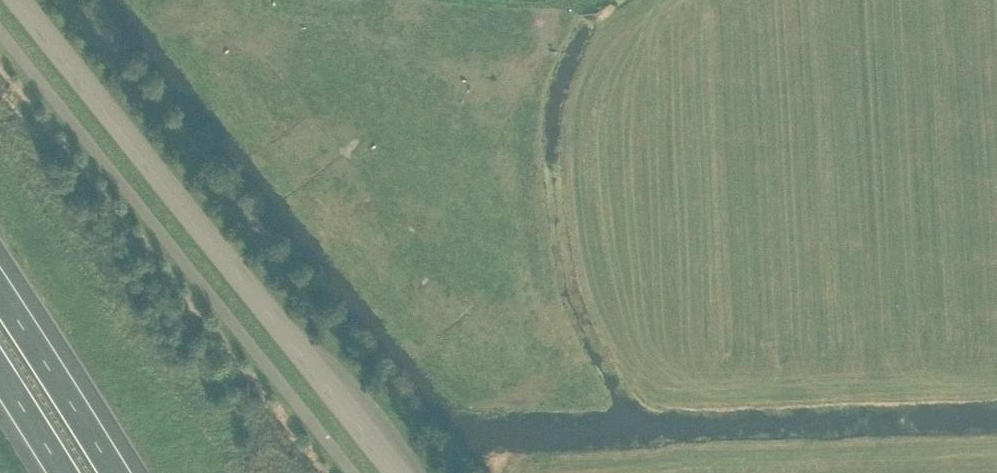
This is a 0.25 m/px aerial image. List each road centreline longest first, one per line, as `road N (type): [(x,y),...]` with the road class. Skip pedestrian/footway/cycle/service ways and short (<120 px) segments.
road 1 (tertiary): [(391,472),(17,0)]
road 2 (motorway): [(129,472),(0,272)]

